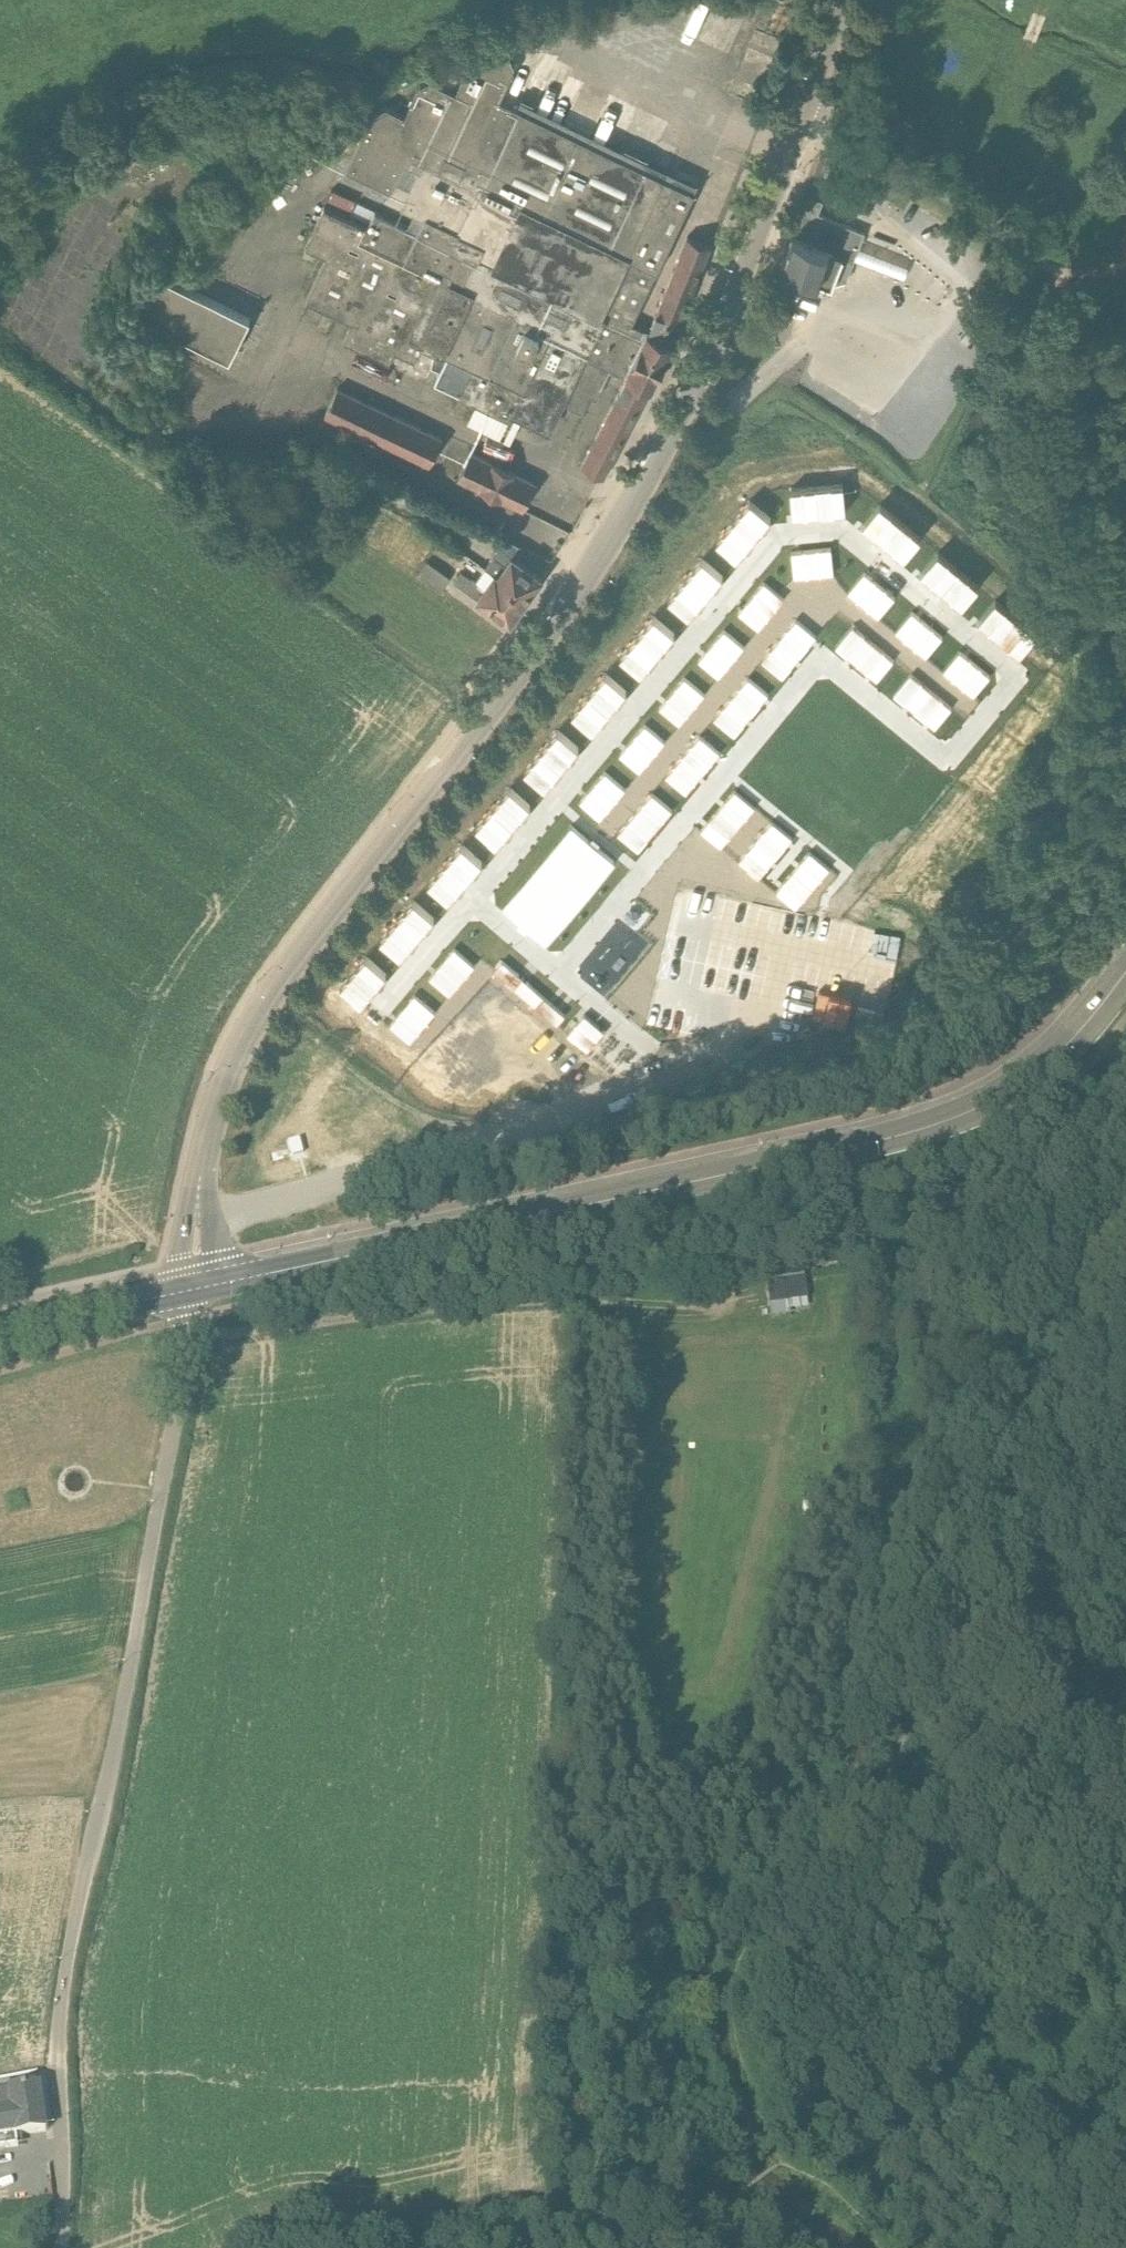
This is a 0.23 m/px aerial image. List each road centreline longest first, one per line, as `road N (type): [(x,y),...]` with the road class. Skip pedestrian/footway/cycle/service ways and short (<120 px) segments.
road 1 (residential): [(476,902),(781,534),(842,529),(1010,672),(1010,685),(961,749),(947,754),(832,668),(817,666),(559,969)]
road 2 (tertiary): [(197,1285),(201,1173),(233,1064),(270,1000),(540,643),(651,468),(803,108)]
road 3 (tertiary): [(197,1285),(950,1120),(1045,1066),(1125,973)]
road 4 (unclassified): [(61,2247),(64,1988),(129,1674),(197,1285)]
road 5 (unclassified): [(1091,298),(803,108)]
road 6 (tertiary): [(0,1332),(197,1285)]
road 7 (residential): [(377,1021),(476,902)]

